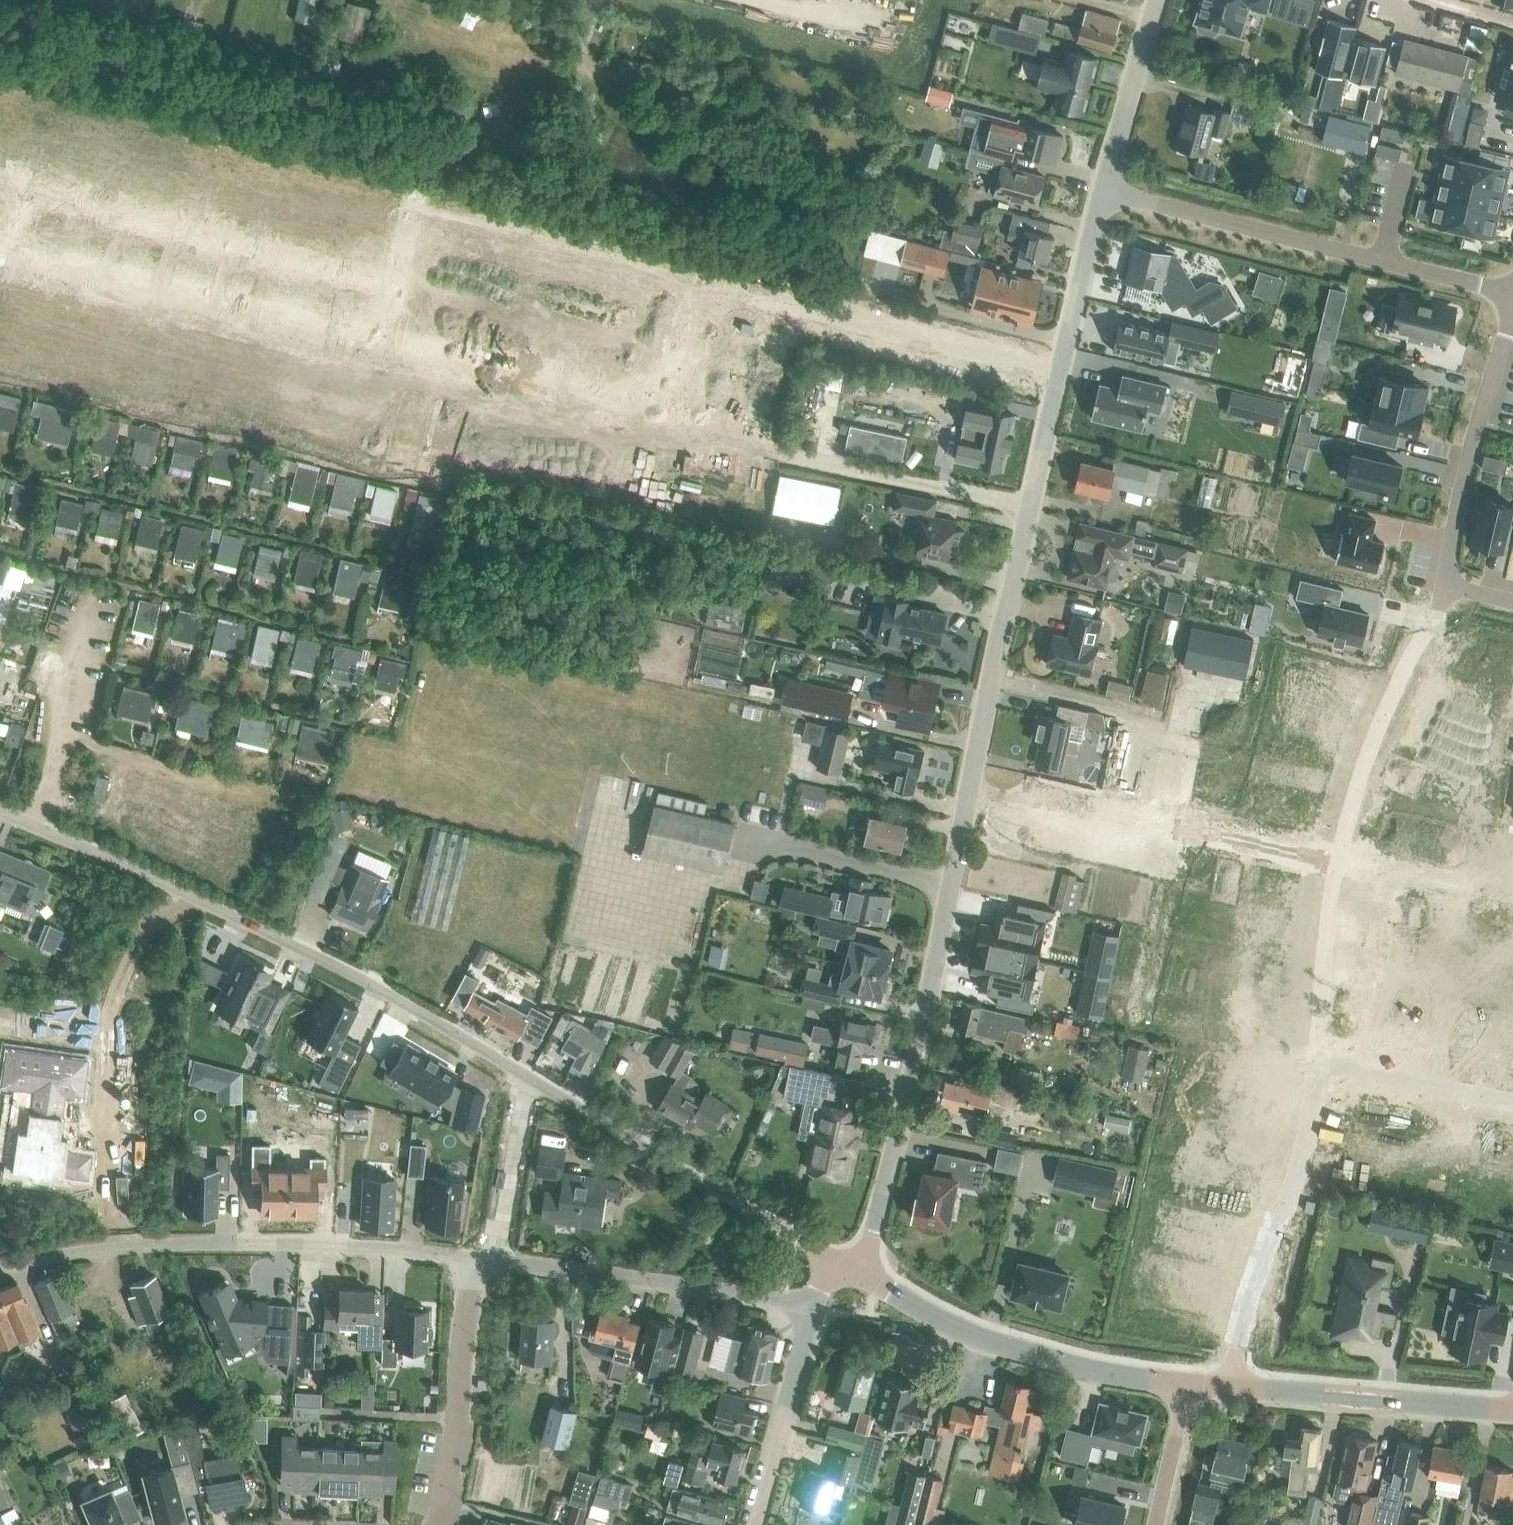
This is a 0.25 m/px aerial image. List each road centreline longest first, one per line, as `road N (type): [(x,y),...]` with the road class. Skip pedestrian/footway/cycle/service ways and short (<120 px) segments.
road 1 (unclassified): [(847,1266),(444,1026),(259,928),(0,811)]
road 2 (unclassified): [(965,815),(1103,192)]
road 3 (unclassified): [(472,1260),(321,1244),(172,1242),(0,1267)]
road 4 (unclassified): [(847,1266),(871,1237),(965,815)]
road 5 (residential): [(1512,292),(1103,192)]
road 6 (residential): [(965,815),(1124,845),(1160,829),(1339,859)]
road 7 (unclassified): [(1188,1387),(977,1337),(847,1266)]
road 8 (unclassified): [(810,1306),(472,1260)]
road 9 (residential): [(1319,1067),(1233,1391)]
road 10 (residential): [(1443,581),(1367,762),(1339,859)]
road 11 (residential): [(1512,308),(1443,581)]
road 12 (unclassified): [(1512,1415),(1233,1391)]
road 13 (residential): [(472,1260),(456,1456),(439,1524)]
road 14 (unclassified): [(754,1524),(810,1306)]
road 15 (residential): [(1339,859),(1319,1067)]
road 16 (unclassified): [(1103,192),(1158,0)]
road 17 (residential): [(1319,1067),(1512,1105)]
road 18 (residential): [(379,340),(414,203)]
road 19 (residential): [(1188,1387),(1158,1524)]

